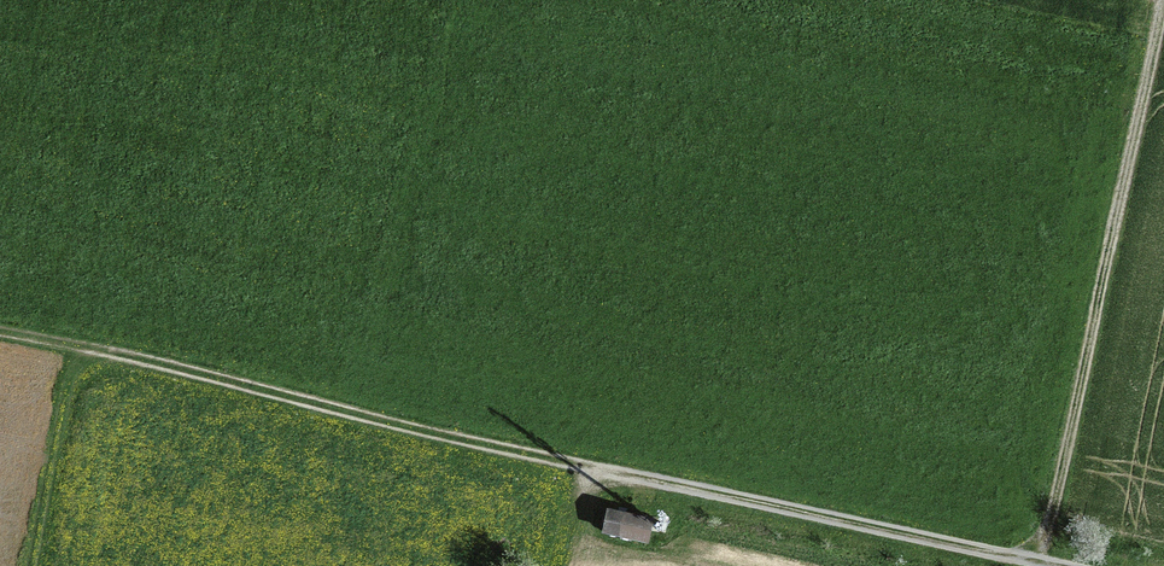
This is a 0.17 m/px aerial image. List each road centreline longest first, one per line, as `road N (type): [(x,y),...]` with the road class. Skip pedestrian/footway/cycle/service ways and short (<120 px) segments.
road 1 (track): [(1062,565),(0,332)]
road 2 (track): [(1033,560),(1054,506),(1161,0)]
road 3 (track): [(78,346),(37,565)]

